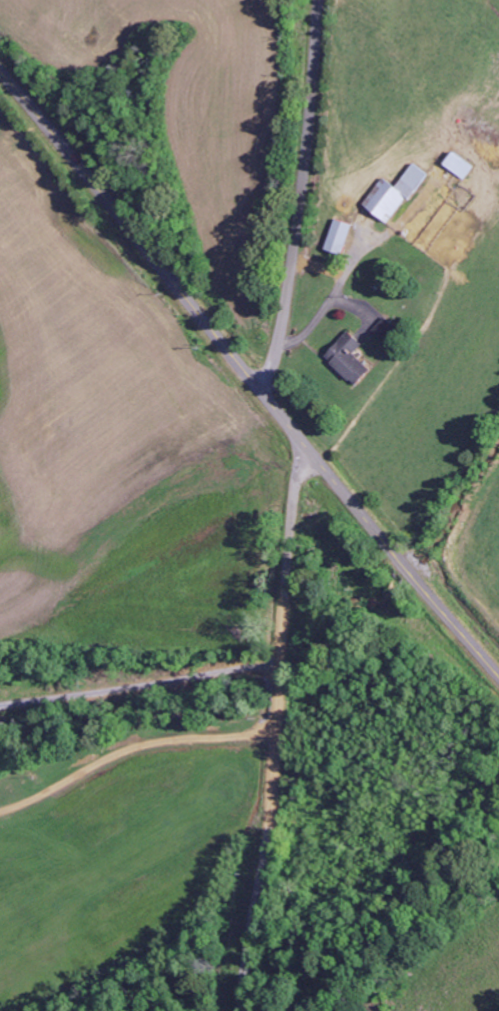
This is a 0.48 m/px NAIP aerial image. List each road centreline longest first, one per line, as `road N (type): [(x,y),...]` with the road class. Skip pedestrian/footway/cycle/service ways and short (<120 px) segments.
road 1 (secondary): [(498,679),(0,74)]
road 2 (residential): [(242,1010),(267,840),(303,445)]
road 3 (tertiary): [(257,389),(276,342),(296,228),(318,0)]
road 4 (residential): [(278,734),(130,748),(0,812)]

